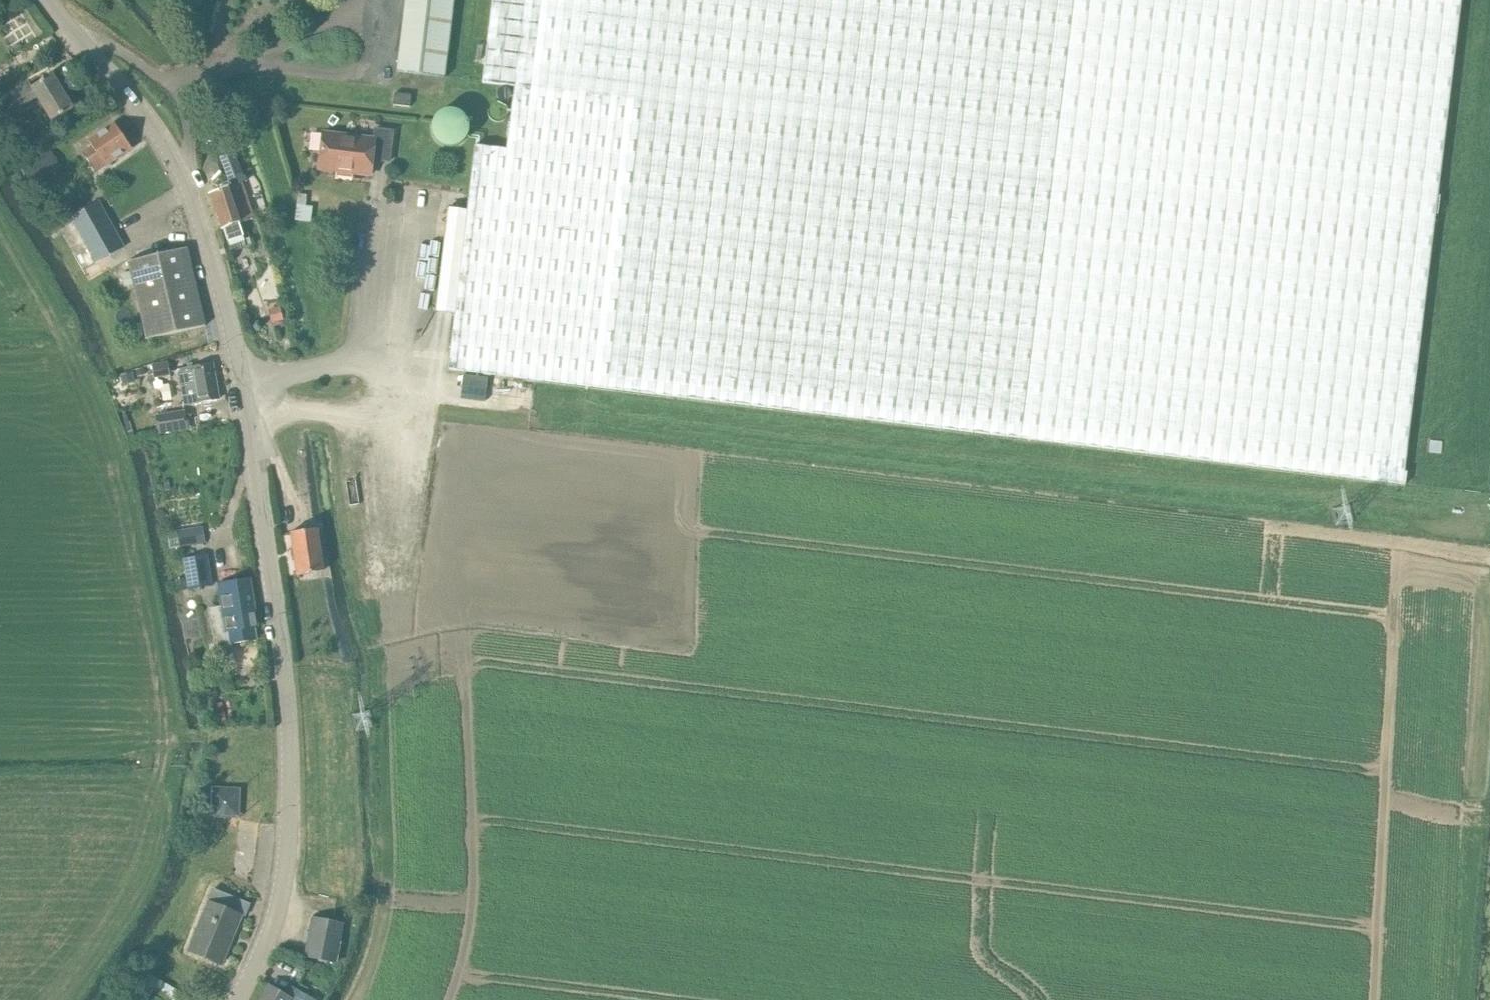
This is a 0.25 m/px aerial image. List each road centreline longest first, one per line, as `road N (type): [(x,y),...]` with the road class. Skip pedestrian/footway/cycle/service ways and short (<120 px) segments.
road 1 (unclassified): [(238,999),(275,917),(289,801),(272,569),(243,383),(187,191),(134,104),(45,0)]

